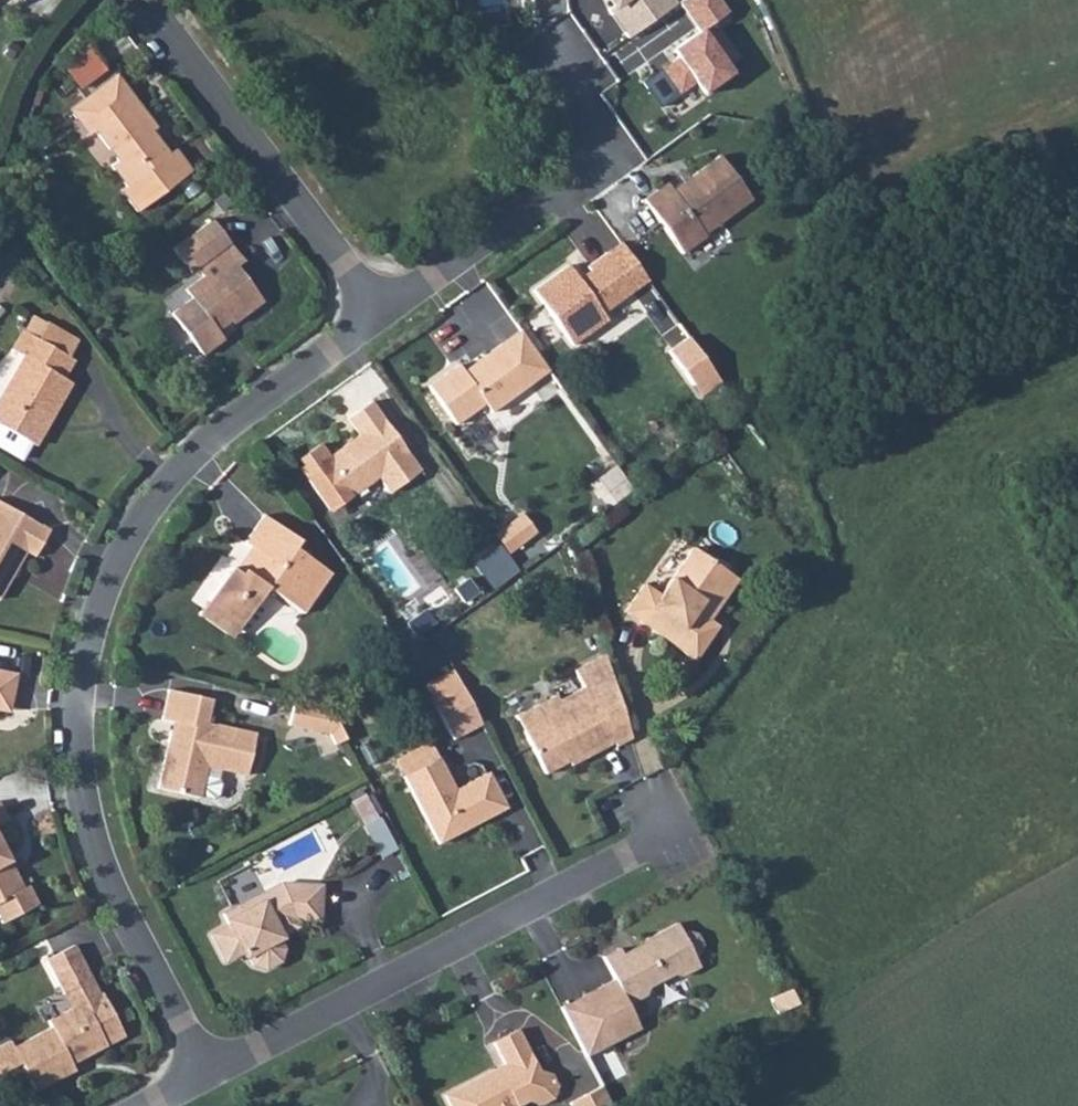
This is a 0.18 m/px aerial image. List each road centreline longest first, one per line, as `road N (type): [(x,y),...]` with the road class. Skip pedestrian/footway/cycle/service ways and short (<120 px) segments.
road 1 (residential): [(206,1074),(104,867),(88,814),(79,694),(91,631),(126,543),(203,441),(381,310)]
road 2 (residential): [(206,1074),(619,863),(656,834)]
road 3 (residential): [(381,310),(604,158),(610,134),(563,69),(558,48)]
road 4 (residential): [(381,310),(143,0)]

